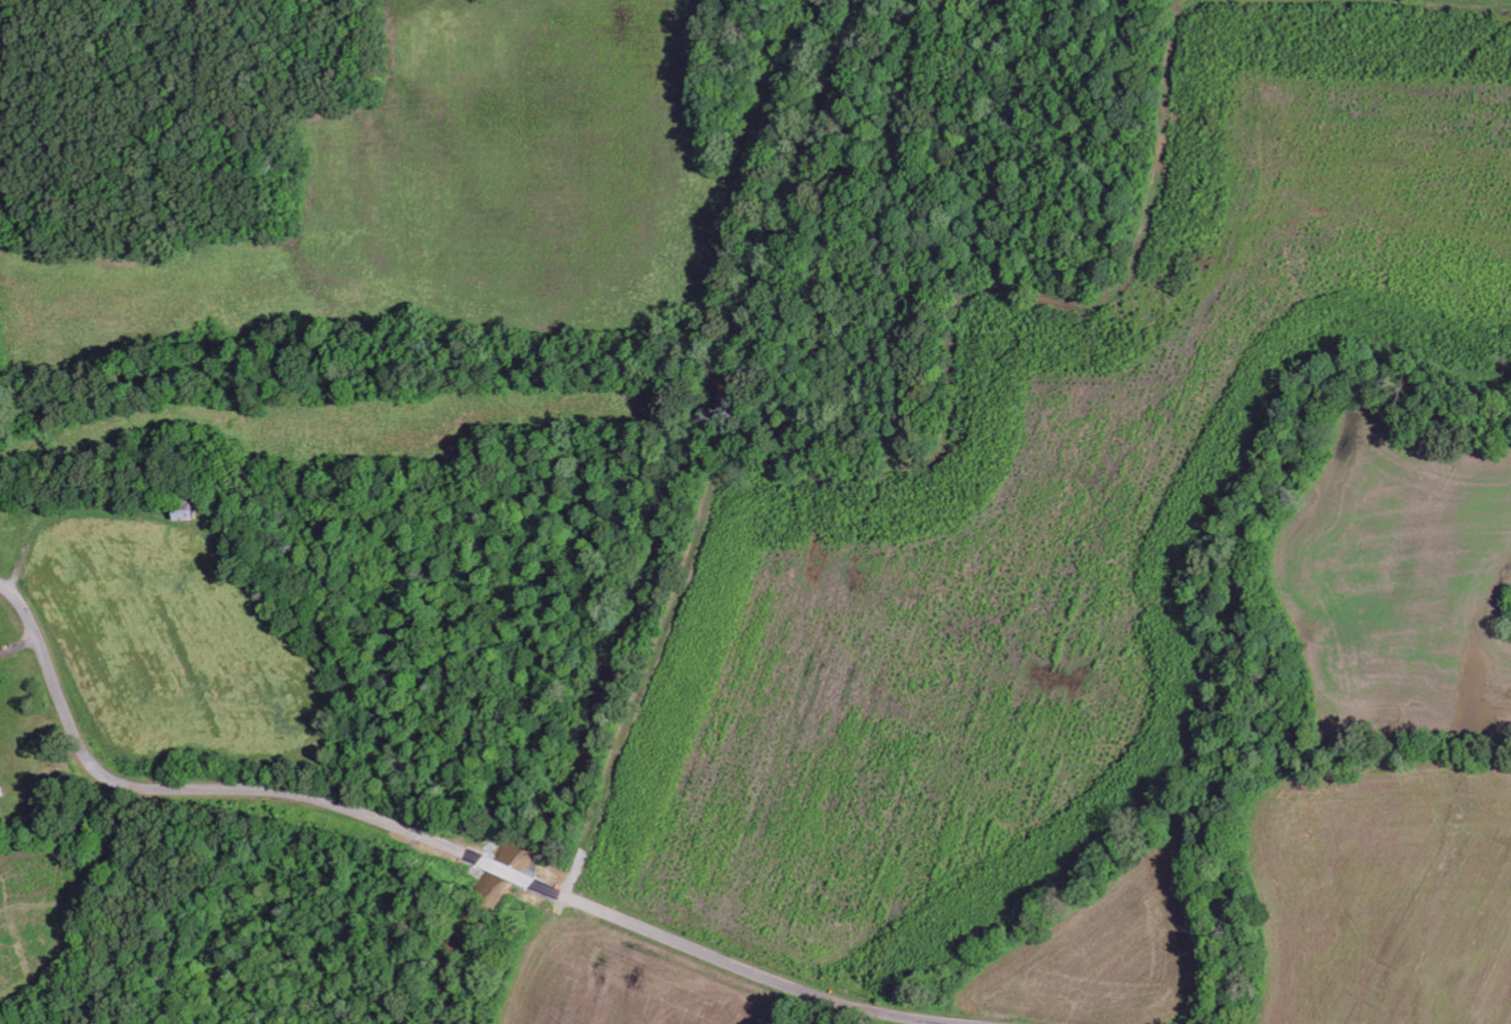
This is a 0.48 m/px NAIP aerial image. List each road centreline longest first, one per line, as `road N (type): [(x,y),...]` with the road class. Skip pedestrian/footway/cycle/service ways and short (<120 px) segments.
road 1 (residential): [(948,1023),(821,998),(310,798),(118,787),(81,751),(30,626),(0,587)]

